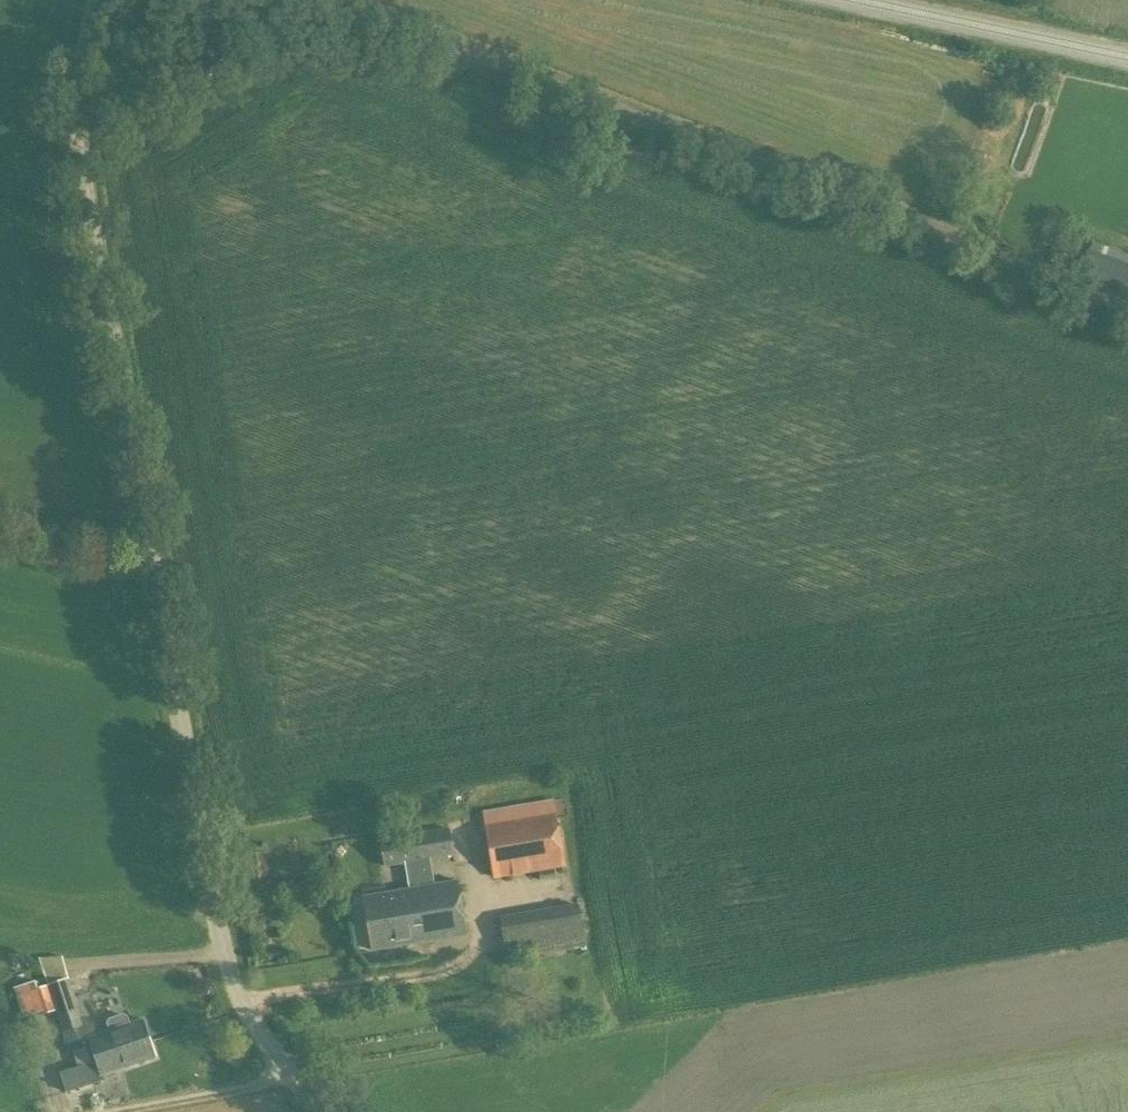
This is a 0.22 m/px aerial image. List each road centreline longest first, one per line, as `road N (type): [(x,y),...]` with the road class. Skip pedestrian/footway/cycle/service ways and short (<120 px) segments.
road 1 (unclassified): [(318,1111),(236,1005),(148,569),(74,145),(73,96),(98,0)]
road 2 (unclassified): [(260,0),(1127,328)]

